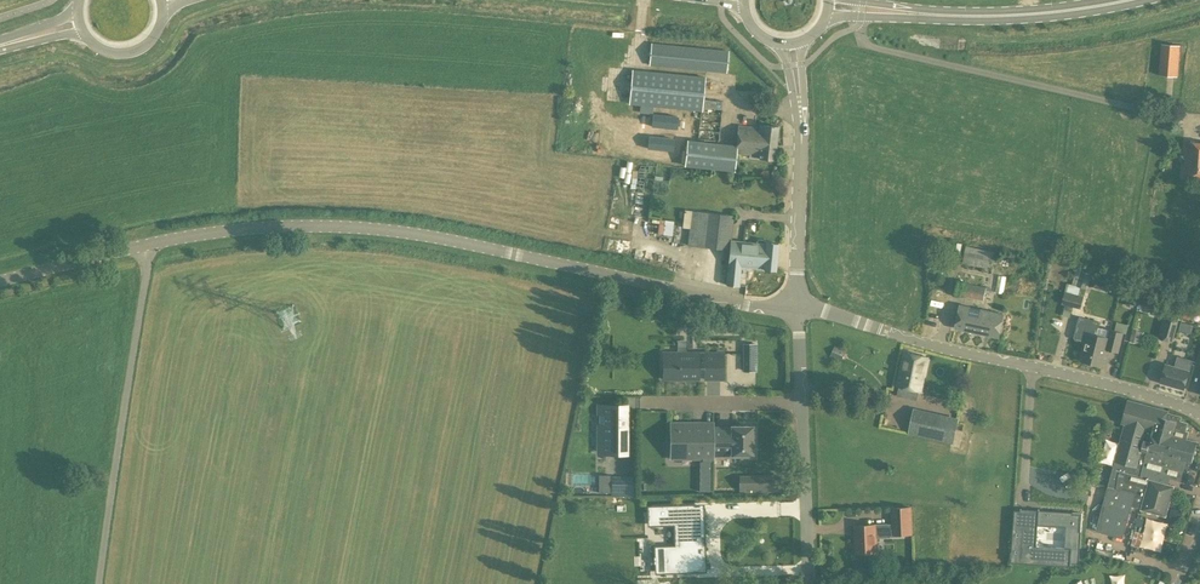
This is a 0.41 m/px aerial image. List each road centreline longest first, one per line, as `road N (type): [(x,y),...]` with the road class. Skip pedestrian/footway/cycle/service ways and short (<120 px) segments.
road 1 (unclassified): [(797,306),(768,310),(337,225),(270,225),(151,244)]
road 2 (unclassified): [(99,583),(151,244)]
road 3 (tertiary): [(1199,415),(1148,394),(879,330)]
road 4 (residential): [(861,21),(865,46),(1142,110)]
road 5 (secondary): [(861,17),(1028,19),(1149,0)]
road 6 (secondary): [(1100,0),(967,11),(863,1)]
road 7 (tertiary): [(799,100),(797,306)]
road 8 (unclassified): [(802,402),(809,583)]
road 9 (unclassified): [(802,402),(632,405)]
road 10 (unclassified): [(151,244),(0,282)]

